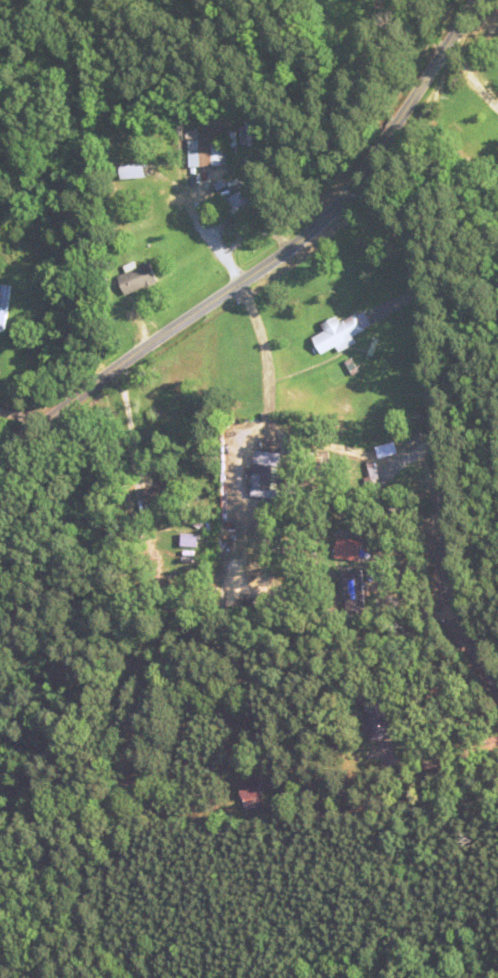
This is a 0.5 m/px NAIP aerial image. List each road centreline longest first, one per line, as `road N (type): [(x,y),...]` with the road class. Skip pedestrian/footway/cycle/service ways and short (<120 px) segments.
road 1 (residential): [(0,461),(145,347),(302,240),(353,192),(480,0)]
road 2 (residential): [(497,682),(459,621),(444,571),(411,248),(389,211),(353,192)]

